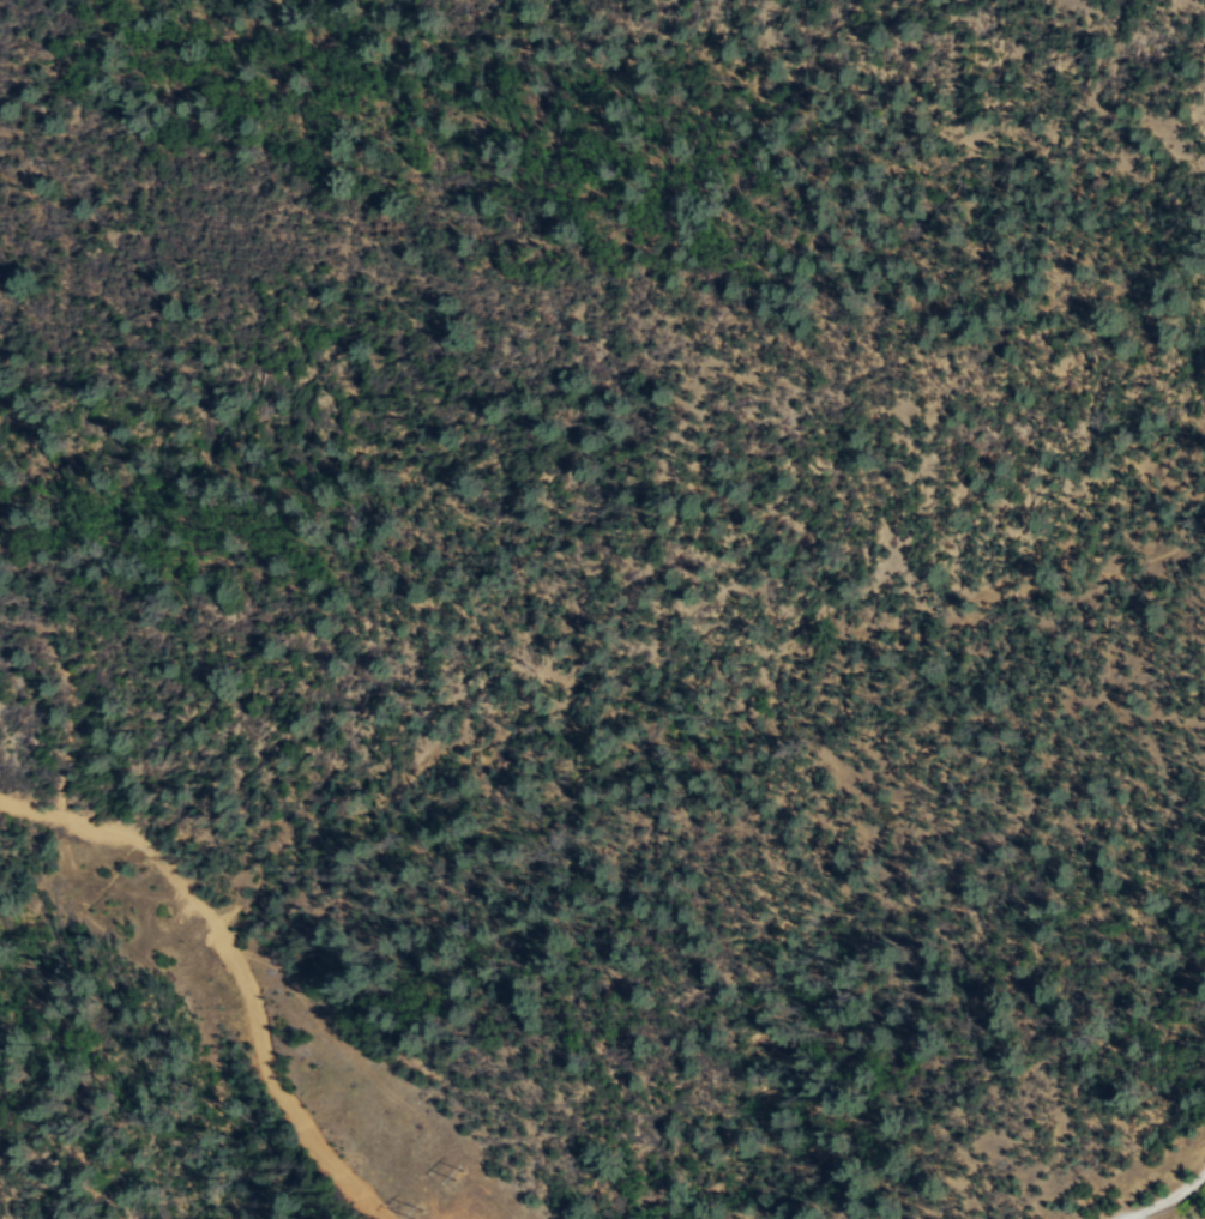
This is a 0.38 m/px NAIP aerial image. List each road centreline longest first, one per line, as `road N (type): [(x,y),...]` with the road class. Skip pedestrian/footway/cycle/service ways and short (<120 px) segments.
road 1 (track): [(396,1218),(318,1140),(276,1080),(247,964),(174,870),(129,833),(0,800)]
road 2 (track): [(1204,527),(1085,593),(1060,593),(1043,618),(1013,639),(962,628)]

